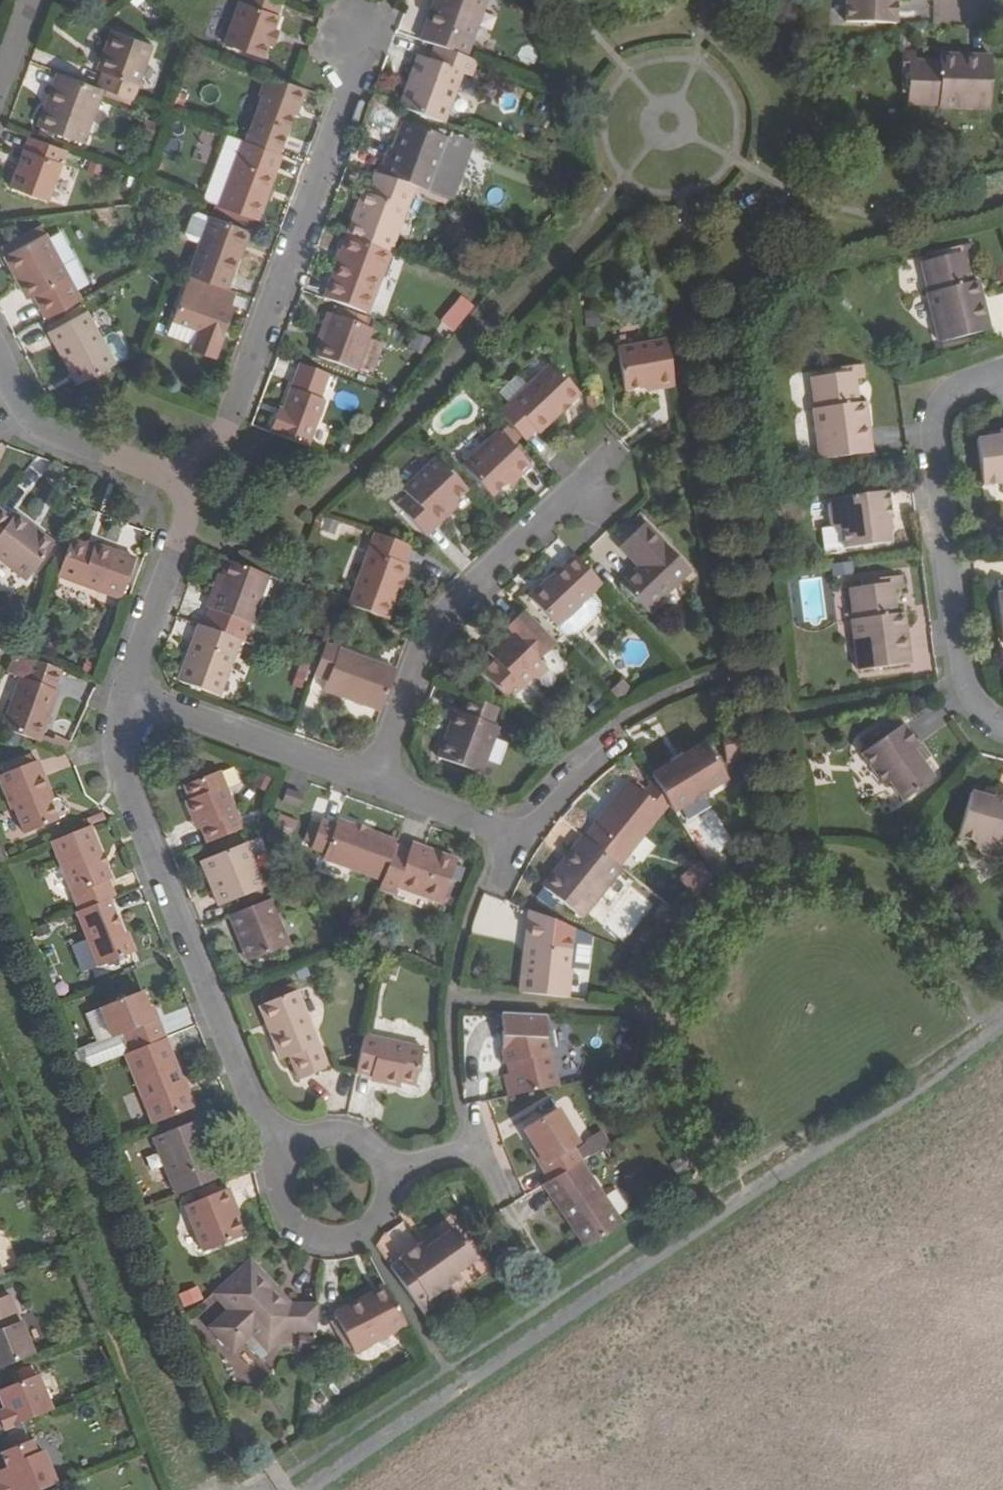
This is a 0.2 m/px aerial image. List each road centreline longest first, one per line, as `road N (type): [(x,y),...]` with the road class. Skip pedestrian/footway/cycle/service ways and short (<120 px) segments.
road 1 (residential): [(180,480),(189,459),(220,432),(374,16)]
road 2 (residential): [(121,701),(115,773),(238,1085),(281,1150)]
road 3 (residential): [(1002,727),(977,713),(956,675),(926,430),(944,391),(1002,370)]
road 4 (residential): [(364,780),(426,630),(601,464)]
road 5 (residential): [(121,701),(364,780)]
road 6 (residential): [(180,480),(181,536),(121,701)]
road 7 (residential): [(281,1150),(269,1199),(286,1229),(307,1241),(361,1235),(382,1183)]
road 8 (residential): [(180,480),(30,425),(0,376)]
road 9 (residential): [(364,780),(513,840)]
road 10 (residential): [(382,1183),(371,1152),(331,1130),(311,1132),(281,1150)]
road 11 (residential): [(513,840),(572,776),(609,748)]

